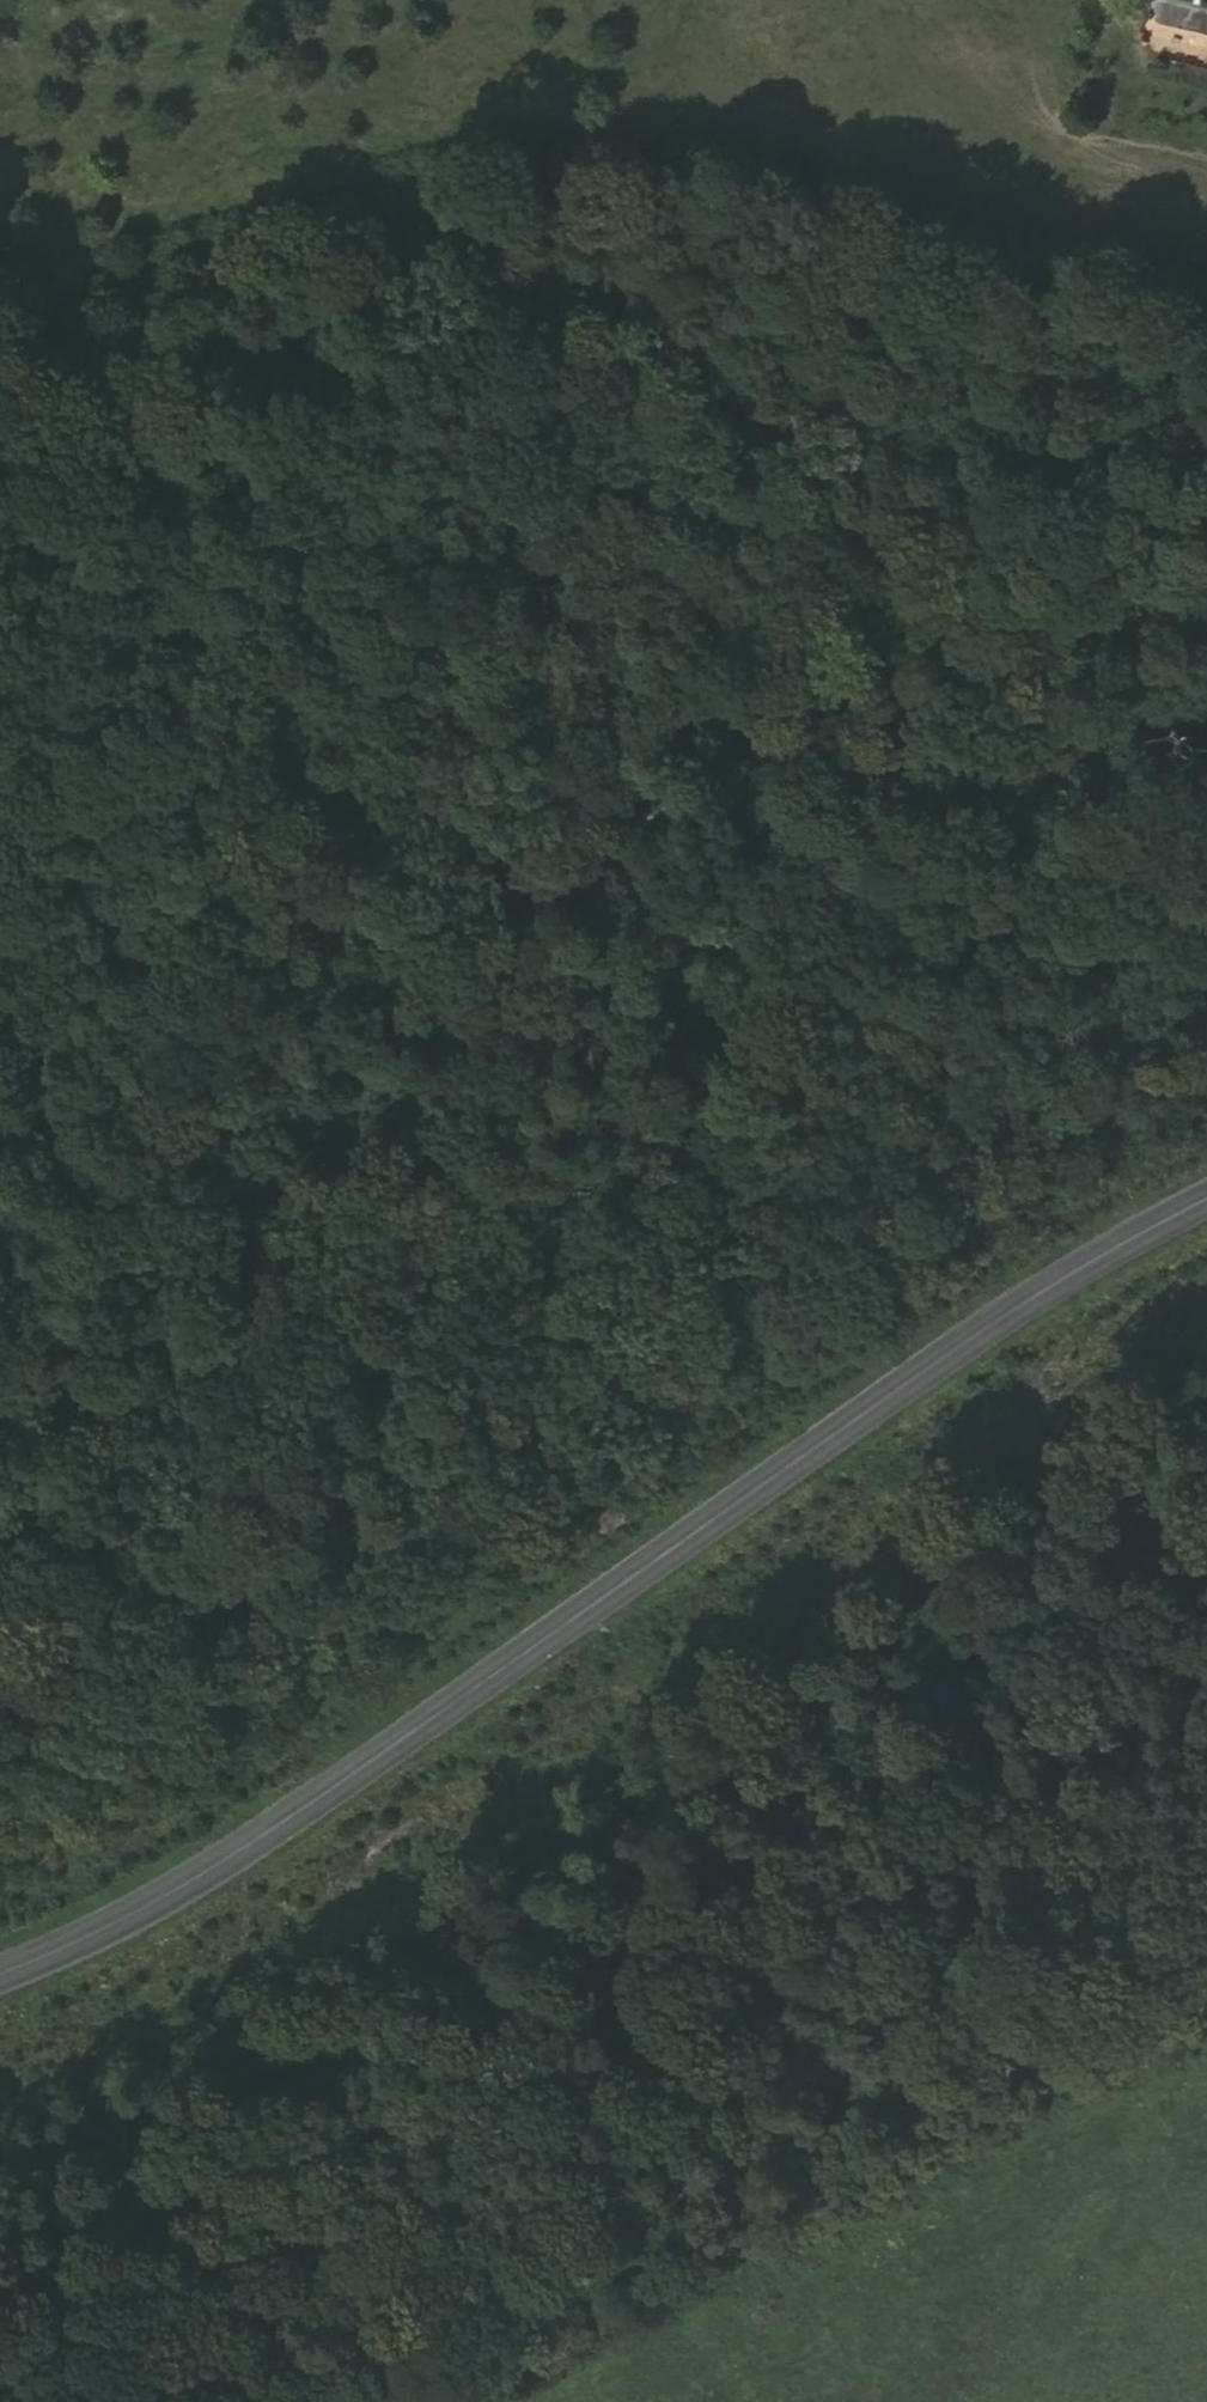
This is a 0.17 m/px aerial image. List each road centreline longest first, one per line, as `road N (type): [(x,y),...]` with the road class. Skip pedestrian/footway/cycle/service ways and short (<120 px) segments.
road 1 (track): [(1206,693),(675,804),(595,856),(486,954),(0,1507)]
road 2 (tertiary): [(0,1972),(203,1876),(483,1684),(846,1411),(1206,1179)]

